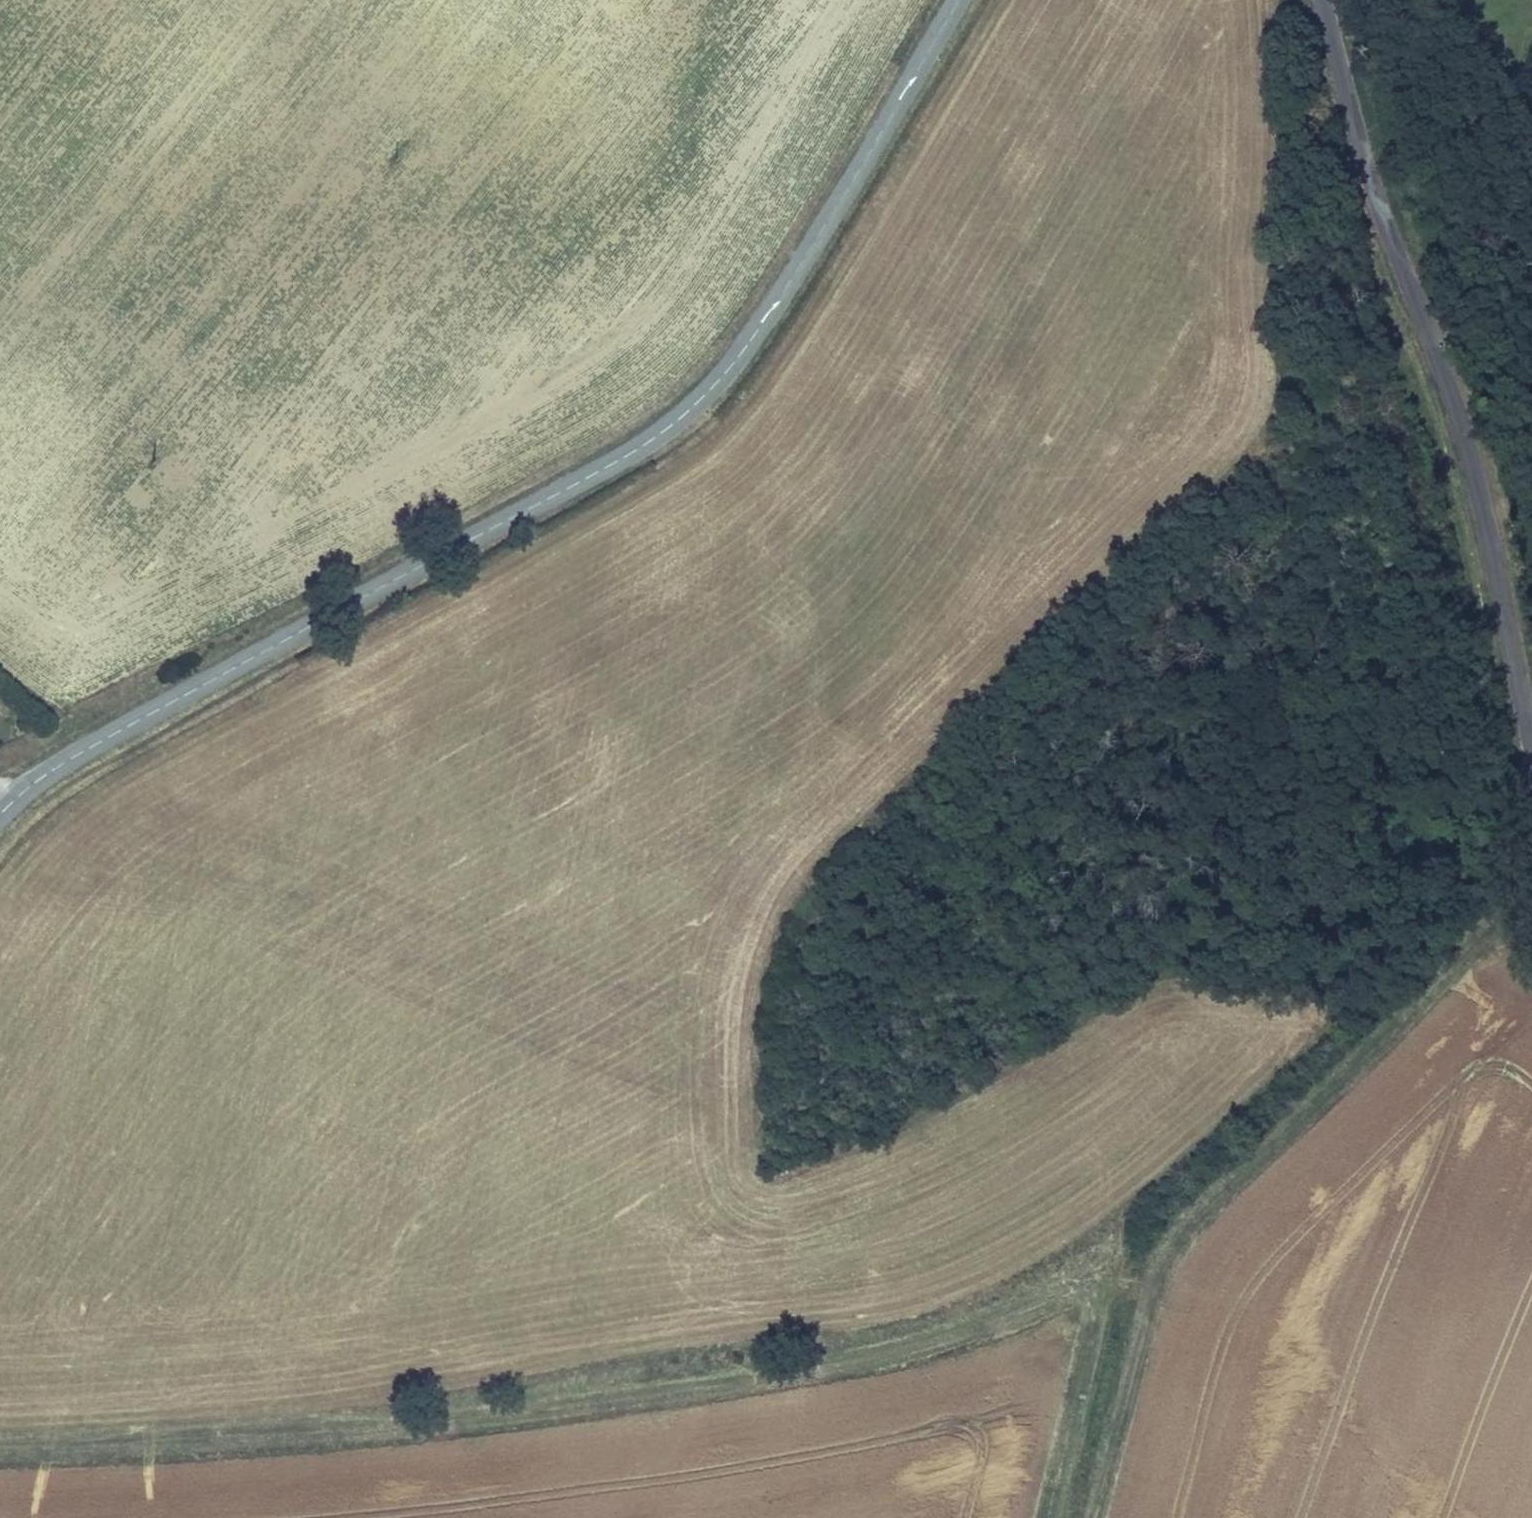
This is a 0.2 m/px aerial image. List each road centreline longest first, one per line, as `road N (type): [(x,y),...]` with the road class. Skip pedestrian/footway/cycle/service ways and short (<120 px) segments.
road 1 (unclassified): [(0,813),(85,748),(663,431),(716,382),(767,314),(956,0)]
road 2 (track): [(0,1462),(110,1464),(634,1415),(947,1354),(1126,1236)]
road 3 (unclassified): [(1531,751),(1451,400),(1375,201),(1321,0)]

